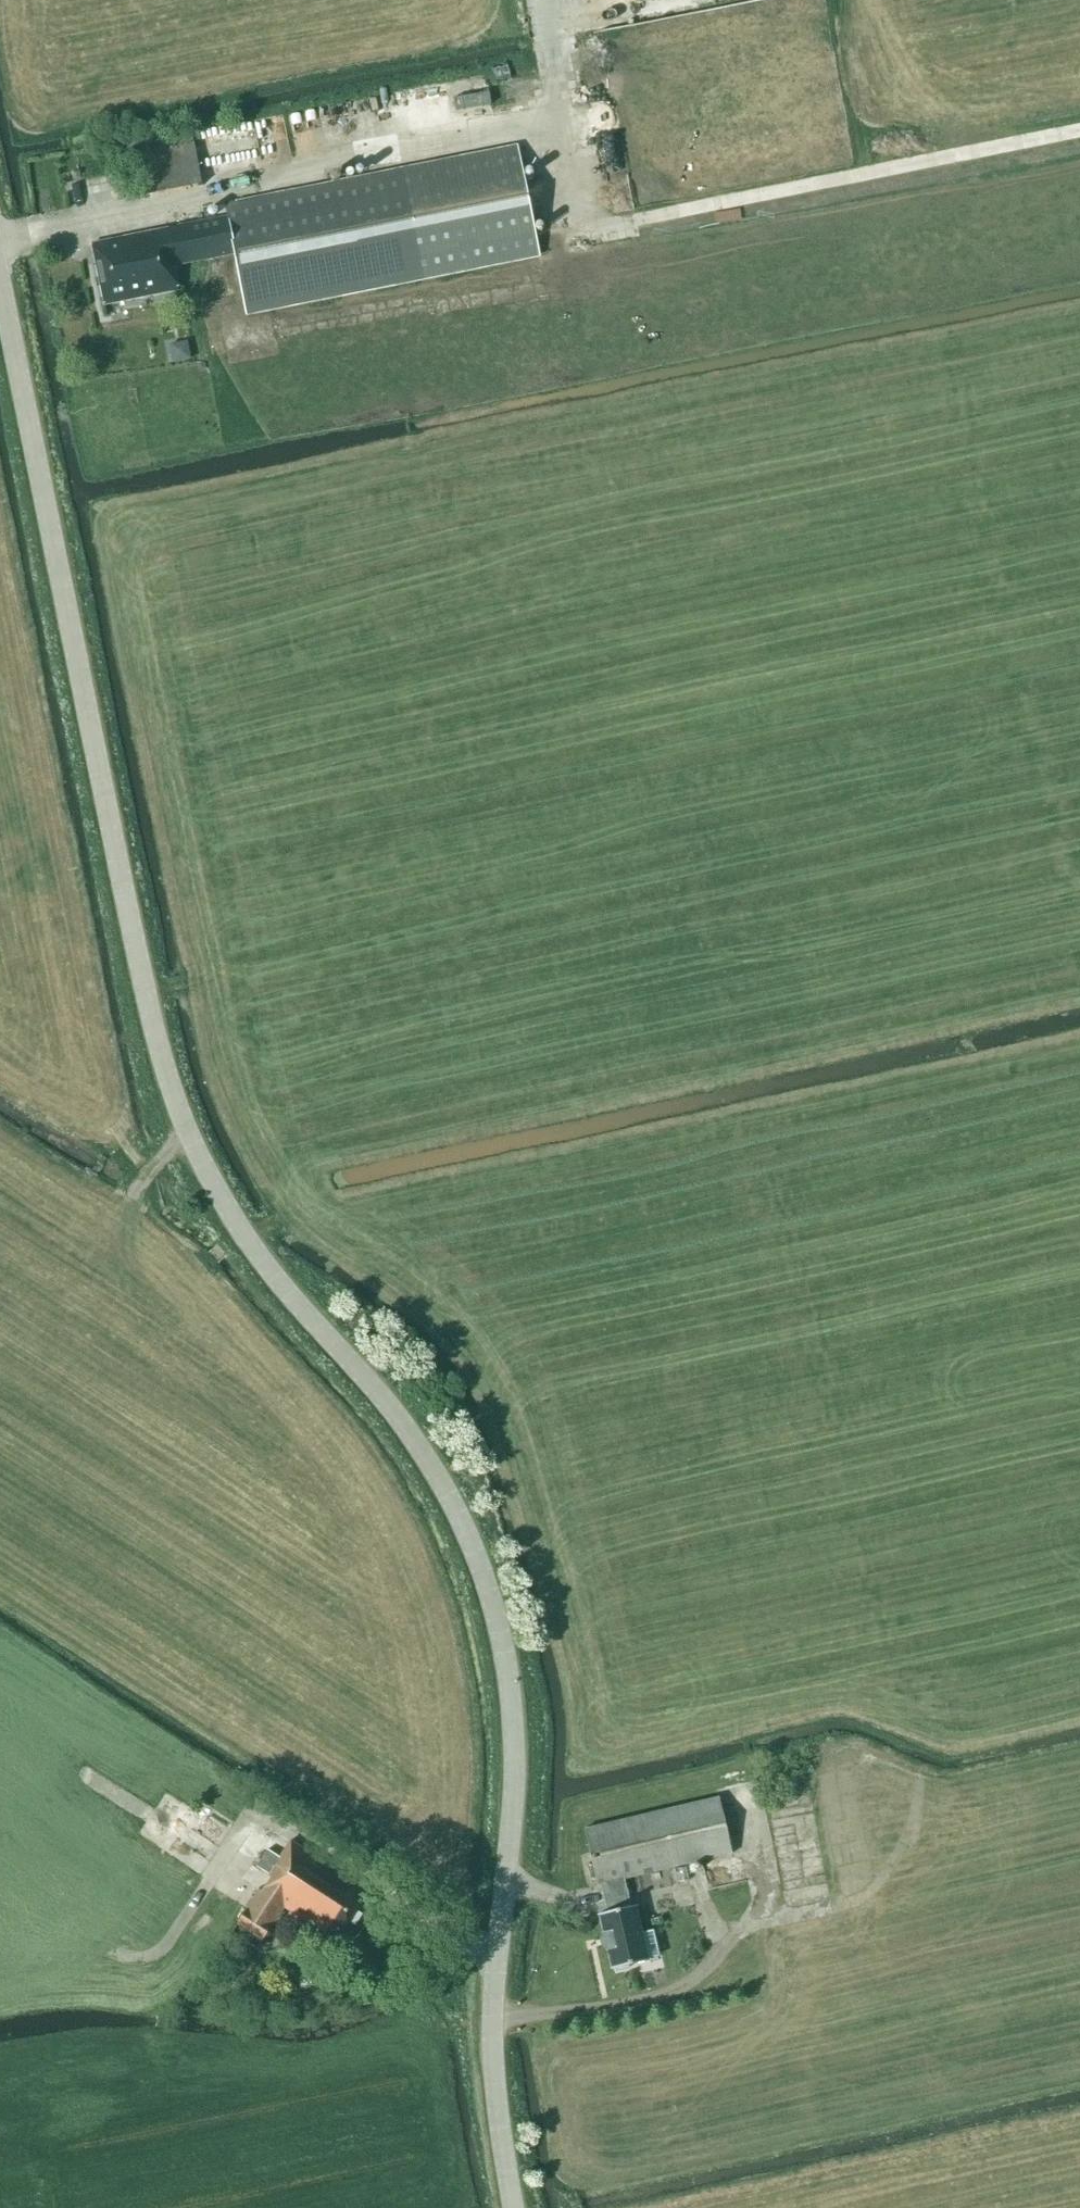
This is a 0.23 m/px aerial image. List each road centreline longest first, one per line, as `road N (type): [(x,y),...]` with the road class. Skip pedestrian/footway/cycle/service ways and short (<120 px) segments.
road 1 (tertiary): [(514,2207),(493,2068),(514,1769),(499,1623),(442,1483),(382,1397),(270,1272),(185,1125),(139,963),(0,278)]

